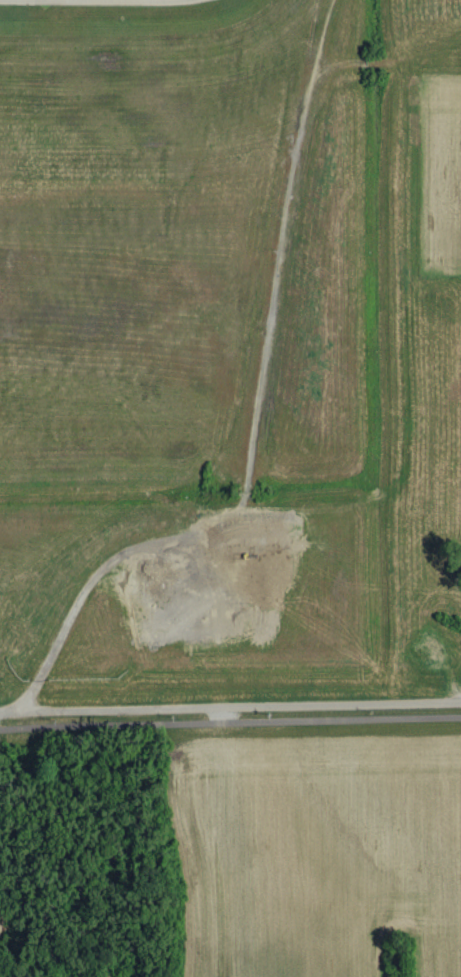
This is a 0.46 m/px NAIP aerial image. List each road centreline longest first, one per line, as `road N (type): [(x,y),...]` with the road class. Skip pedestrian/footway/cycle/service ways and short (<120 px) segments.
road 1 (residential): [(0,712),(460,702)]

